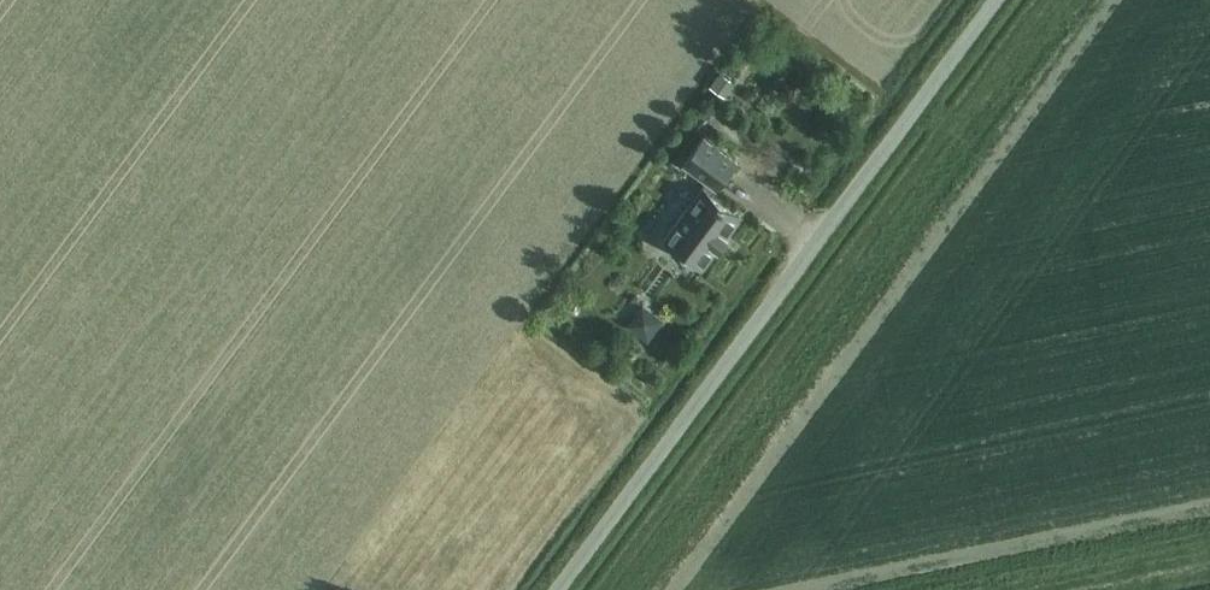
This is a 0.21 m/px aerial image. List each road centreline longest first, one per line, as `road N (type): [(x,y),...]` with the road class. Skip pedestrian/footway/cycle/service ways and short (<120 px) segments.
road 1 (unclassified): [(555,589),(992,0)]

